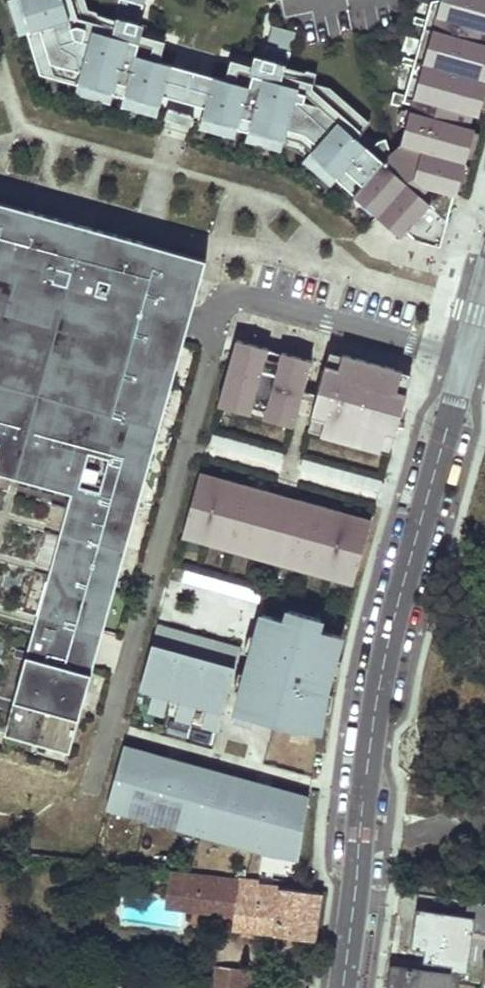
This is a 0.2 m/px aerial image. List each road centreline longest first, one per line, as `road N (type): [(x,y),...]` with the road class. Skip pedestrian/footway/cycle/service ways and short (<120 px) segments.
road 1 (unclassified): [(343,987),(376,700),(484,287)]

